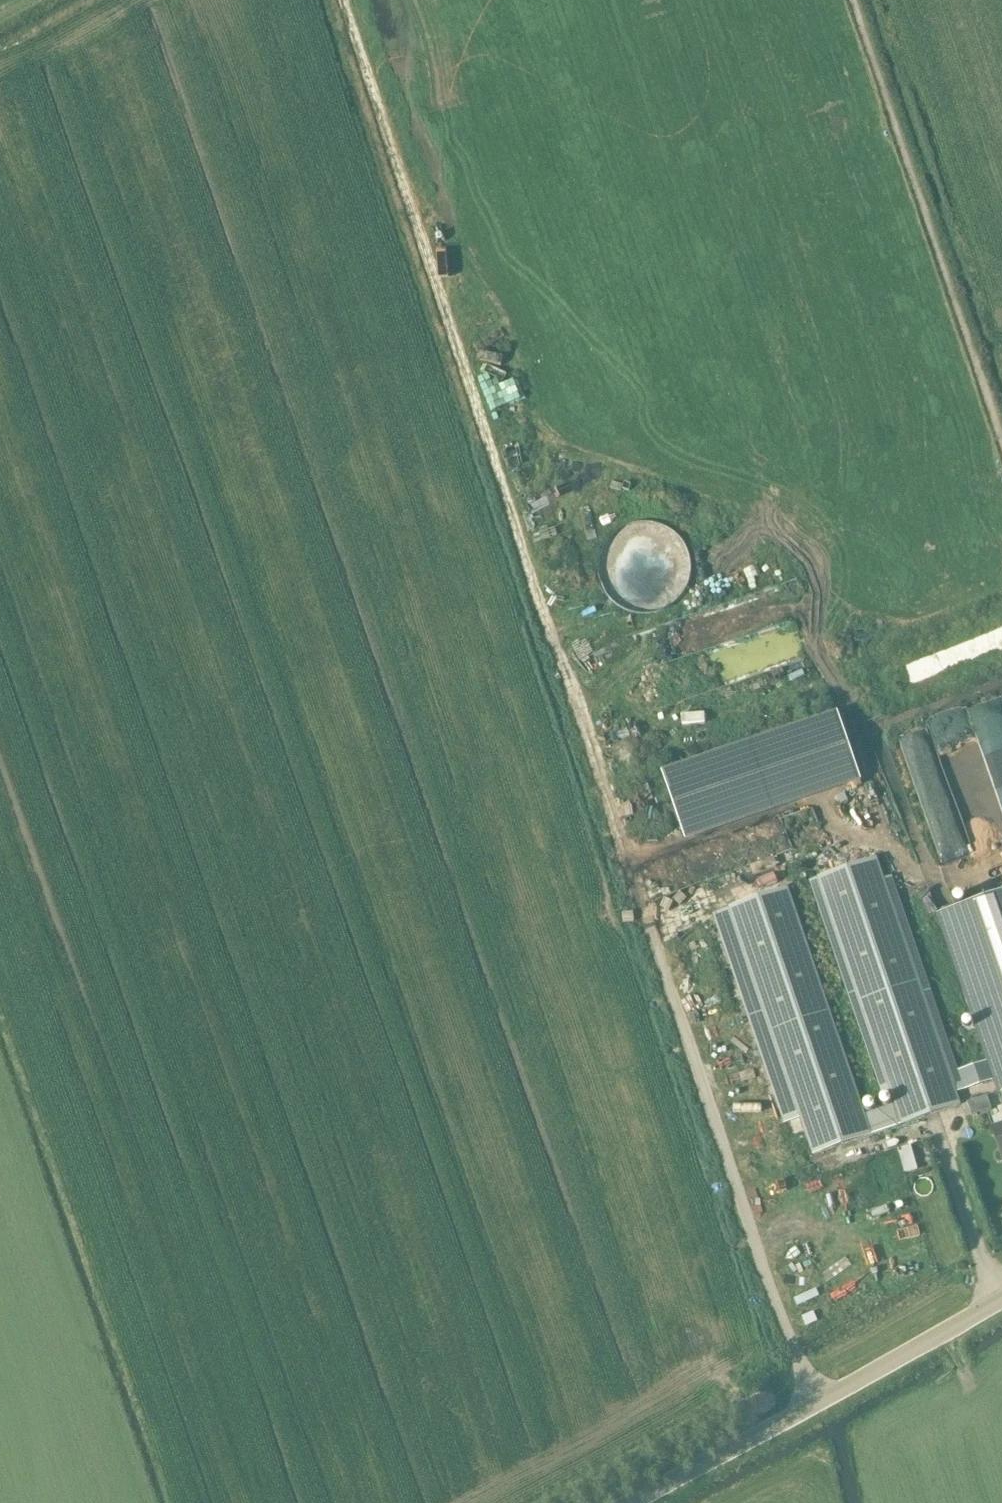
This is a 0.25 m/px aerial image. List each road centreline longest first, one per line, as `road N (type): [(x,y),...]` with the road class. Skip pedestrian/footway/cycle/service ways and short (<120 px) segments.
road 1 (track): [(345,0),(776,1306),(816,1404)]
road 2 (unclassified): [(640,1502),(1001,1298)]

